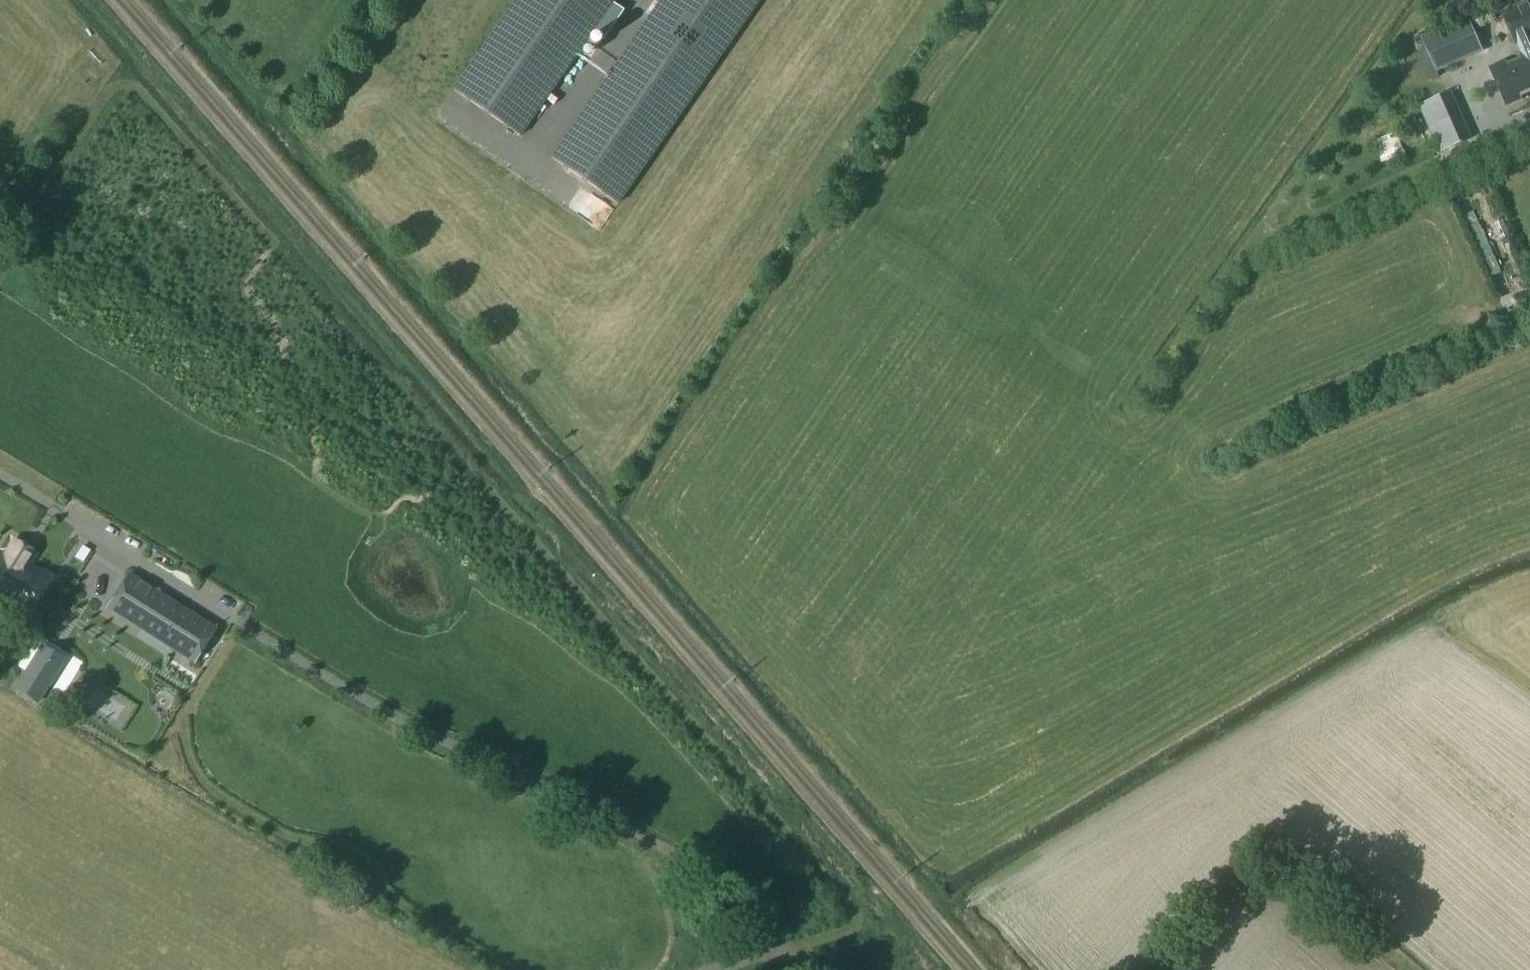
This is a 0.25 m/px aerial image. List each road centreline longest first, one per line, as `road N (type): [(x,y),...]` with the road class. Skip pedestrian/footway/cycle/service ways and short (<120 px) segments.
road 1 (track): [(712,969),(757,955),(755,923),(684,864),(381,703),(19,487)]

